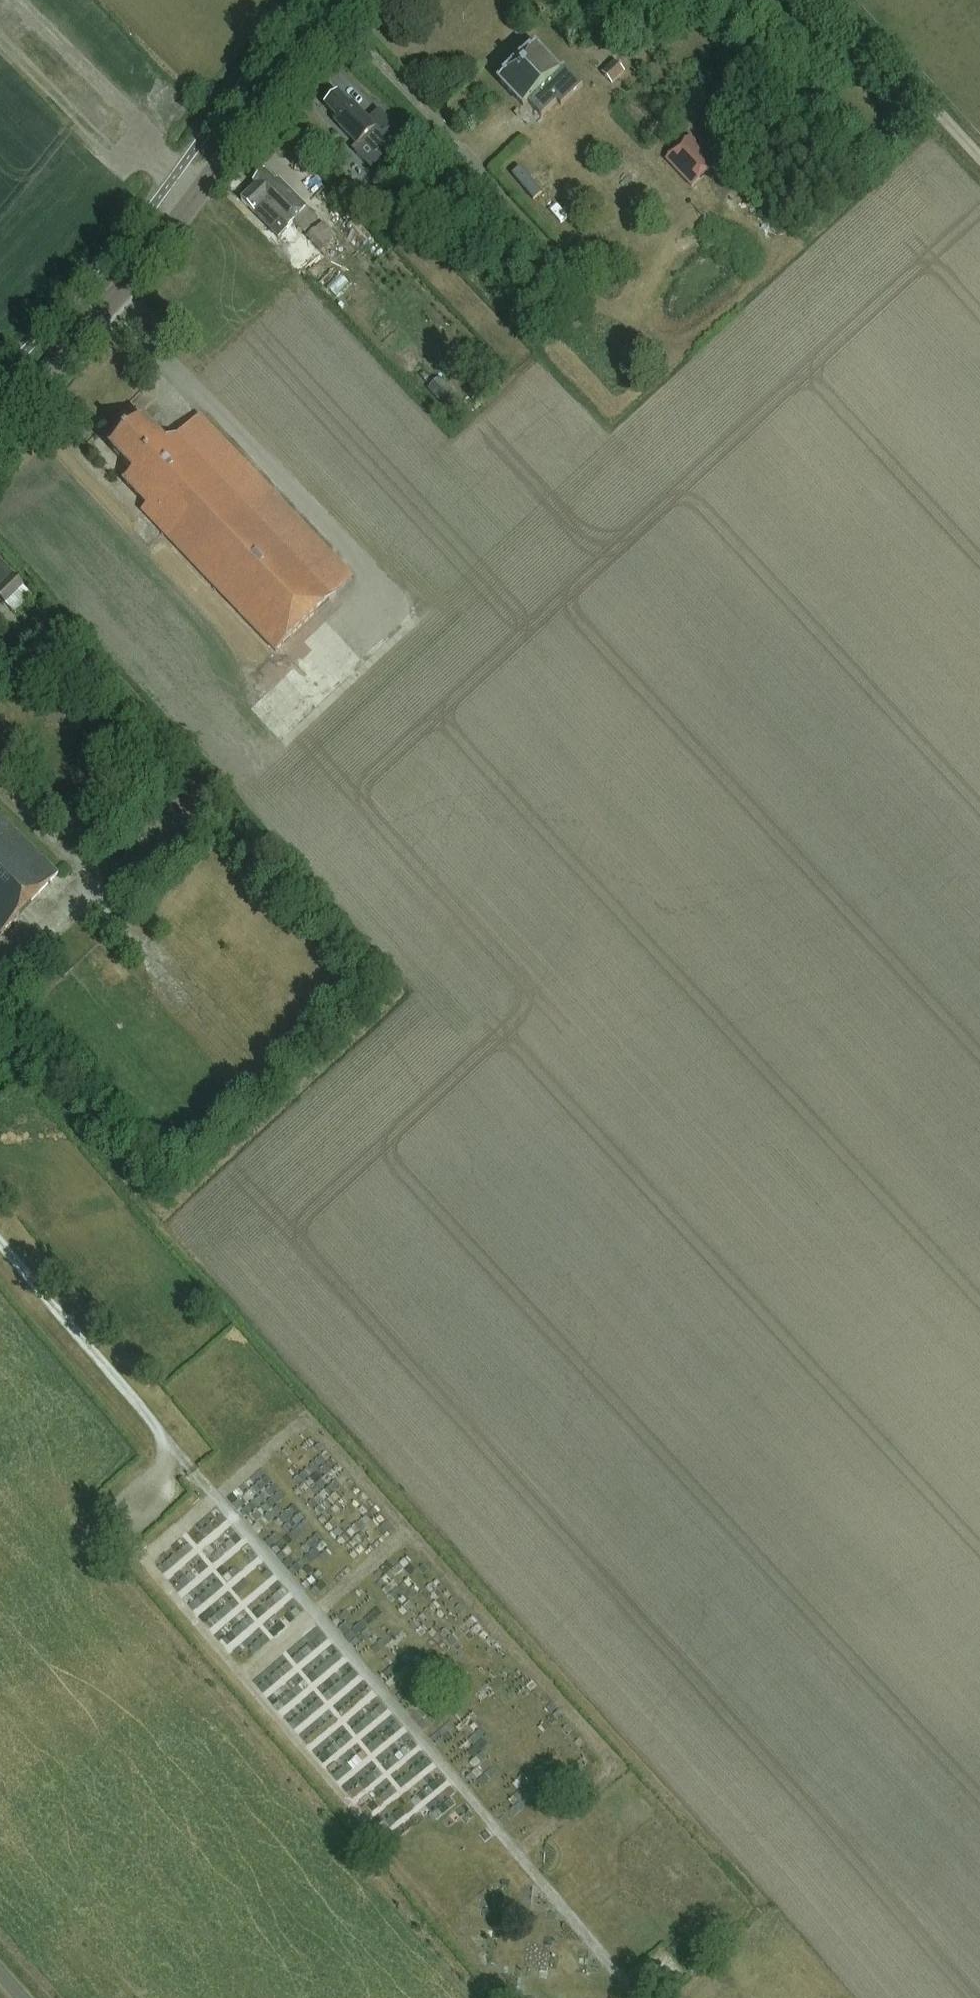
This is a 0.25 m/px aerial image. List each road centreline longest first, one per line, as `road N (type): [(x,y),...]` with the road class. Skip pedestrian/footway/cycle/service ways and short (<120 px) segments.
road 1 (secondary): [(0,418),(143,266),(346,0)]
road 2 (unclassified): [(205,1483),(0,1245)]

